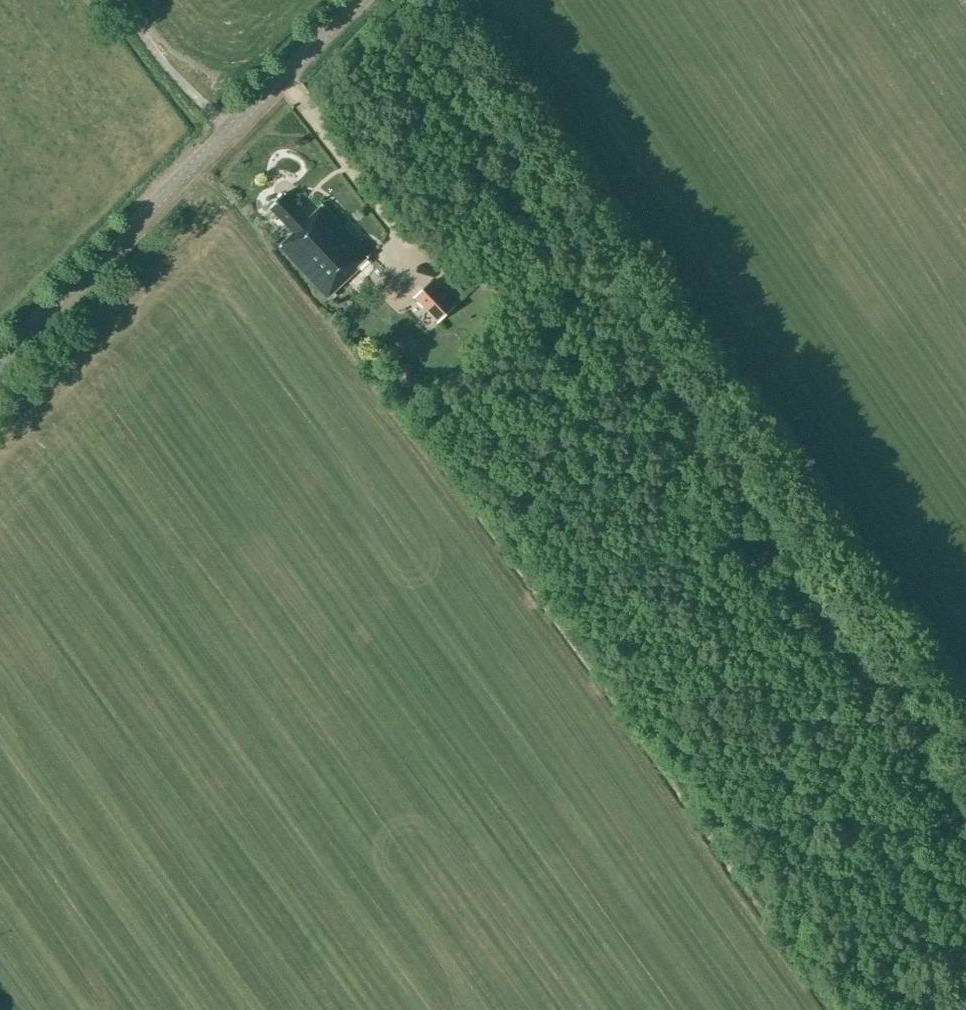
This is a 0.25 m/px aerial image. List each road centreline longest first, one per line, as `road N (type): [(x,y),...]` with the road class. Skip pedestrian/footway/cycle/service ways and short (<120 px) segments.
road 1 (track): [(965,739),(474,46),(373,0)]
road 2 (tertiary): [(0,359),(360,0)]

